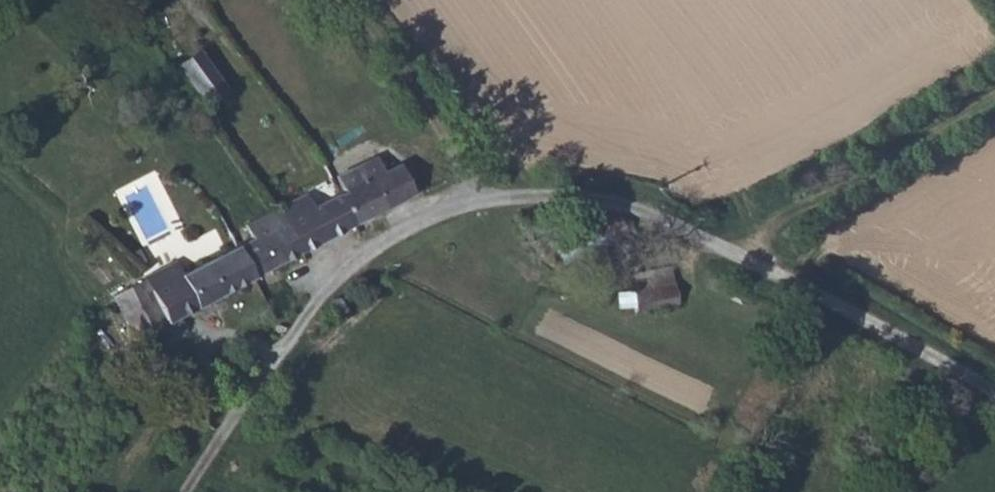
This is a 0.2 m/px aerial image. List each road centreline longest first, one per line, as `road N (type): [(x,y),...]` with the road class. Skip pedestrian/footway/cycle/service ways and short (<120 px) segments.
road 1 (unclassified): [(229,426),(314,304),(388,236),(469,205),(556,194),(656,218),(994,394)]
road 2 (track): [(744,263),(778,222),(994,98)]
road 3 (track): [(378,0),(437,103),(469,205)]

